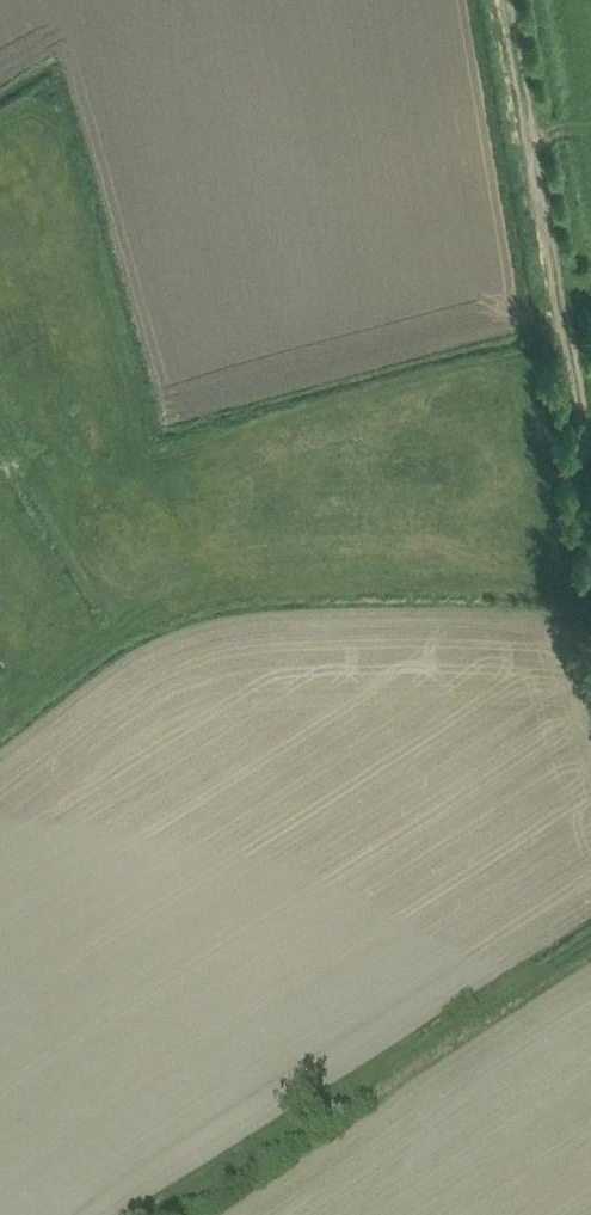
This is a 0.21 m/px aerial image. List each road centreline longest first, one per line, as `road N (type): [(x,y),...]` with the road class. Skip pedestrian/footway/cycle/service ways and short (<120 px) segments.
road 1 (track): [(590,599),(293,591),(188,612),(93,655),(0,732)]
road 2 (track): [(590,940),(182,1214)]
road 3 (track): [(590,471),(509,0)]

